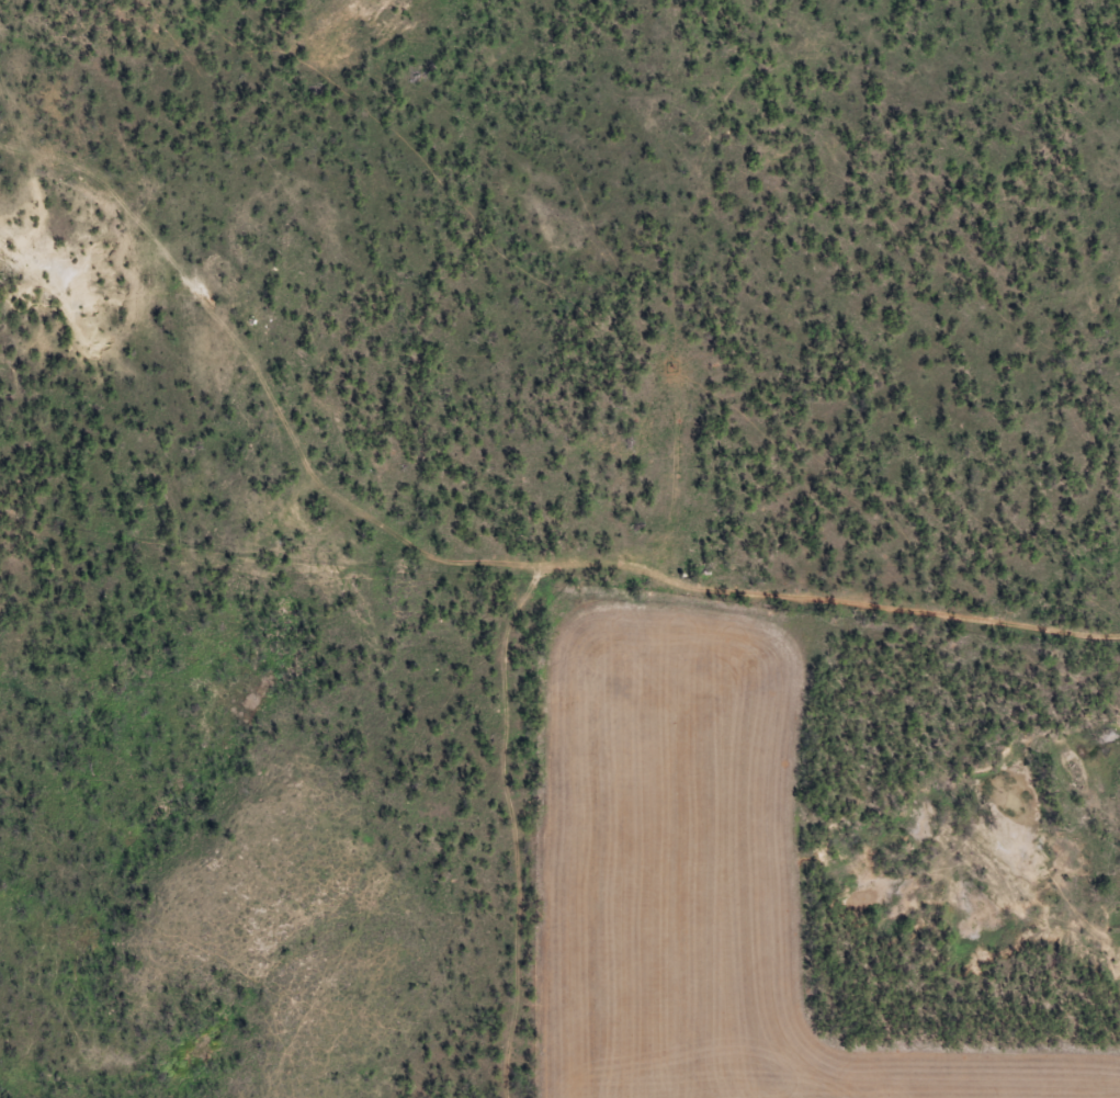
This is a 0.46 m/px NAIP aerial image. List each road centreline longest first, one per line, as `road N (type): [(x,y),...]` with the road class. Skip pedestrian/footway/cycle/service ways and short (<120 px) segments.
road 1 (residential): [(857,844),(935,720),(1119,647)]

